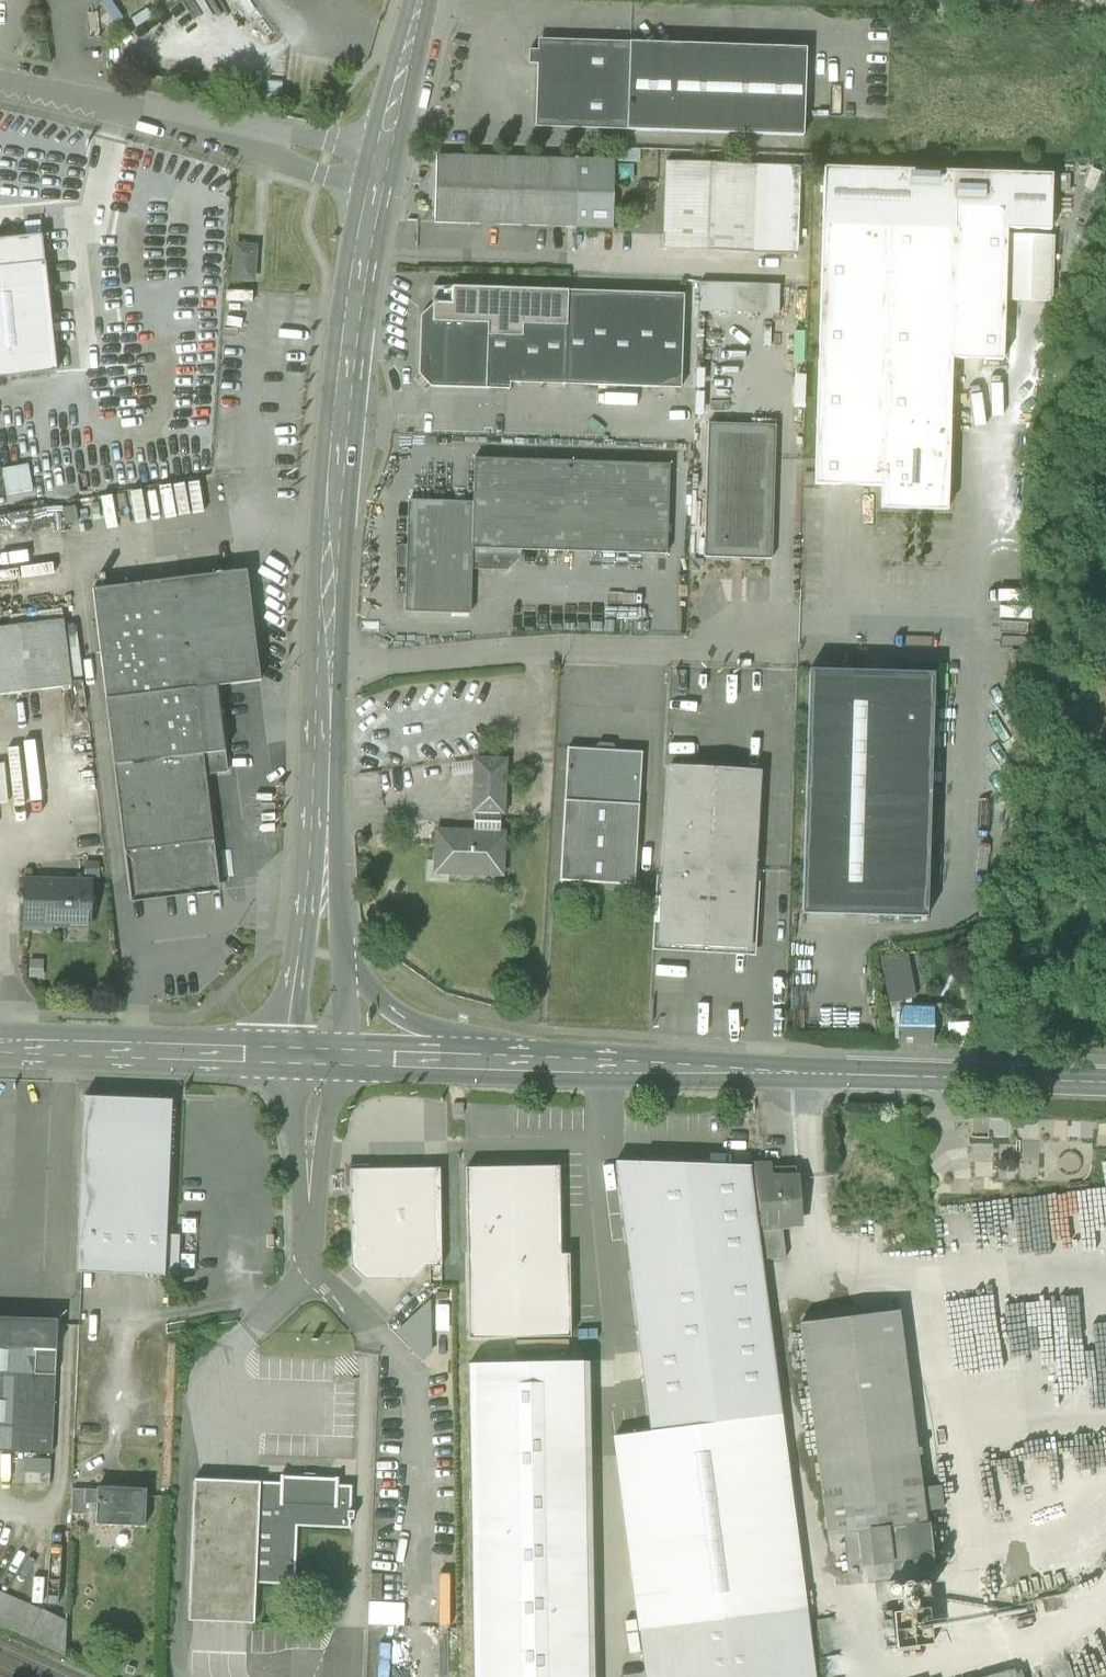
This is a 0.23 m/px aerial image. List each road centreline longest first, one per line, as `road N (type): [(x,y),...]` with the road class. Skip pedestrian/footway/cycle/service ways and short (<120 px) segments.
road 1 (secondary): [(583,1066),(1105,1083)]
road 2 (tertiary): [(378,170),(342,399),(326,674)]
road 3 (residential): [(326,674),(562,648),(703,652),(760,632)]
road 4 (residential): [(378,170),(0,84)]
road 5 (tertiary): [(319,751),(290,1059)]
road 6 (secondary): [(0,1047),(290,1059)]
road 7 (tertiary): [(583,1066),(415,1027),(383,1005),(345,954)]
road 8 (secondary): [(335,1059),(583,1066)]
road 9 (tertiary): [(345,954),(341,823),(319,751)]
road 10 (residential): [(290,1059),(313,1236)]
road 11 (residential): [(313,1236),(335,1059)]
road 12 (tertiary): [(422,0),(378,170)]

